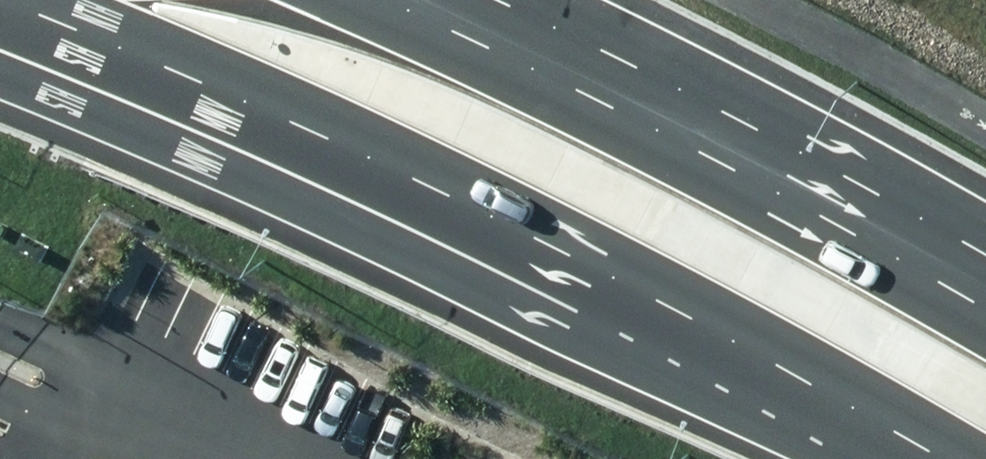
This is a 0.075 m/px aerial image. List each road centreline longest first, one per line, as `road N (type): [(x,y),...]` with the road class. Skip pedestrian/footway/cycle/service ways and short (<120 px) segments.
road 1 (primary): [(914,458),(606,280),(69,24),(3,0)]
road 2 (primary): [(451,0),(985,279)]

